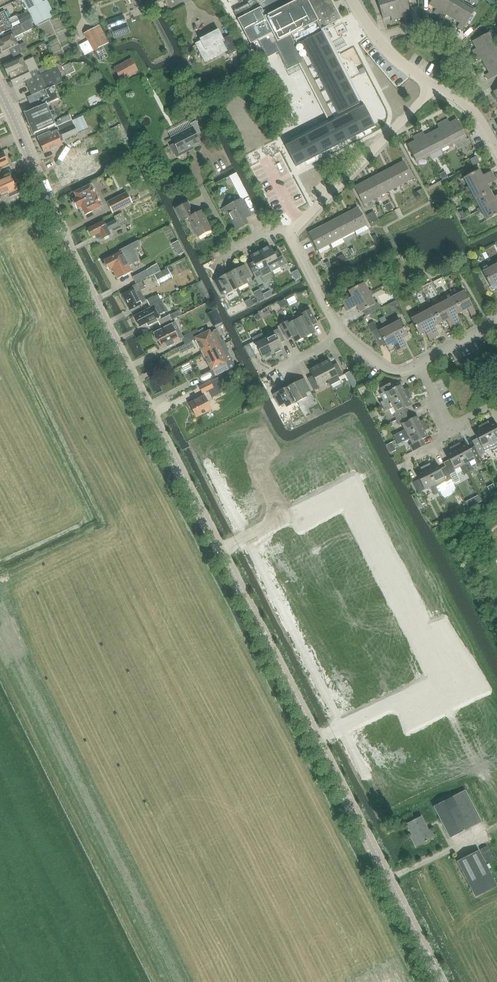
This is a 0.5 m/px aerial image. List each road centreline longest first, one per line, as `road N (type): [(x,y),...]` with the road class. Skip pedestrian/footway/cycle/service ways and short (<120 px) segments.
road 1 (tertiary): [(440,981),(80,276),(0,90)]
road 2 (residential): [(292,232),(433,85)]
road 3 (residential): [(465,104),(475,82),(448,33),(425,25),(378,41)]

